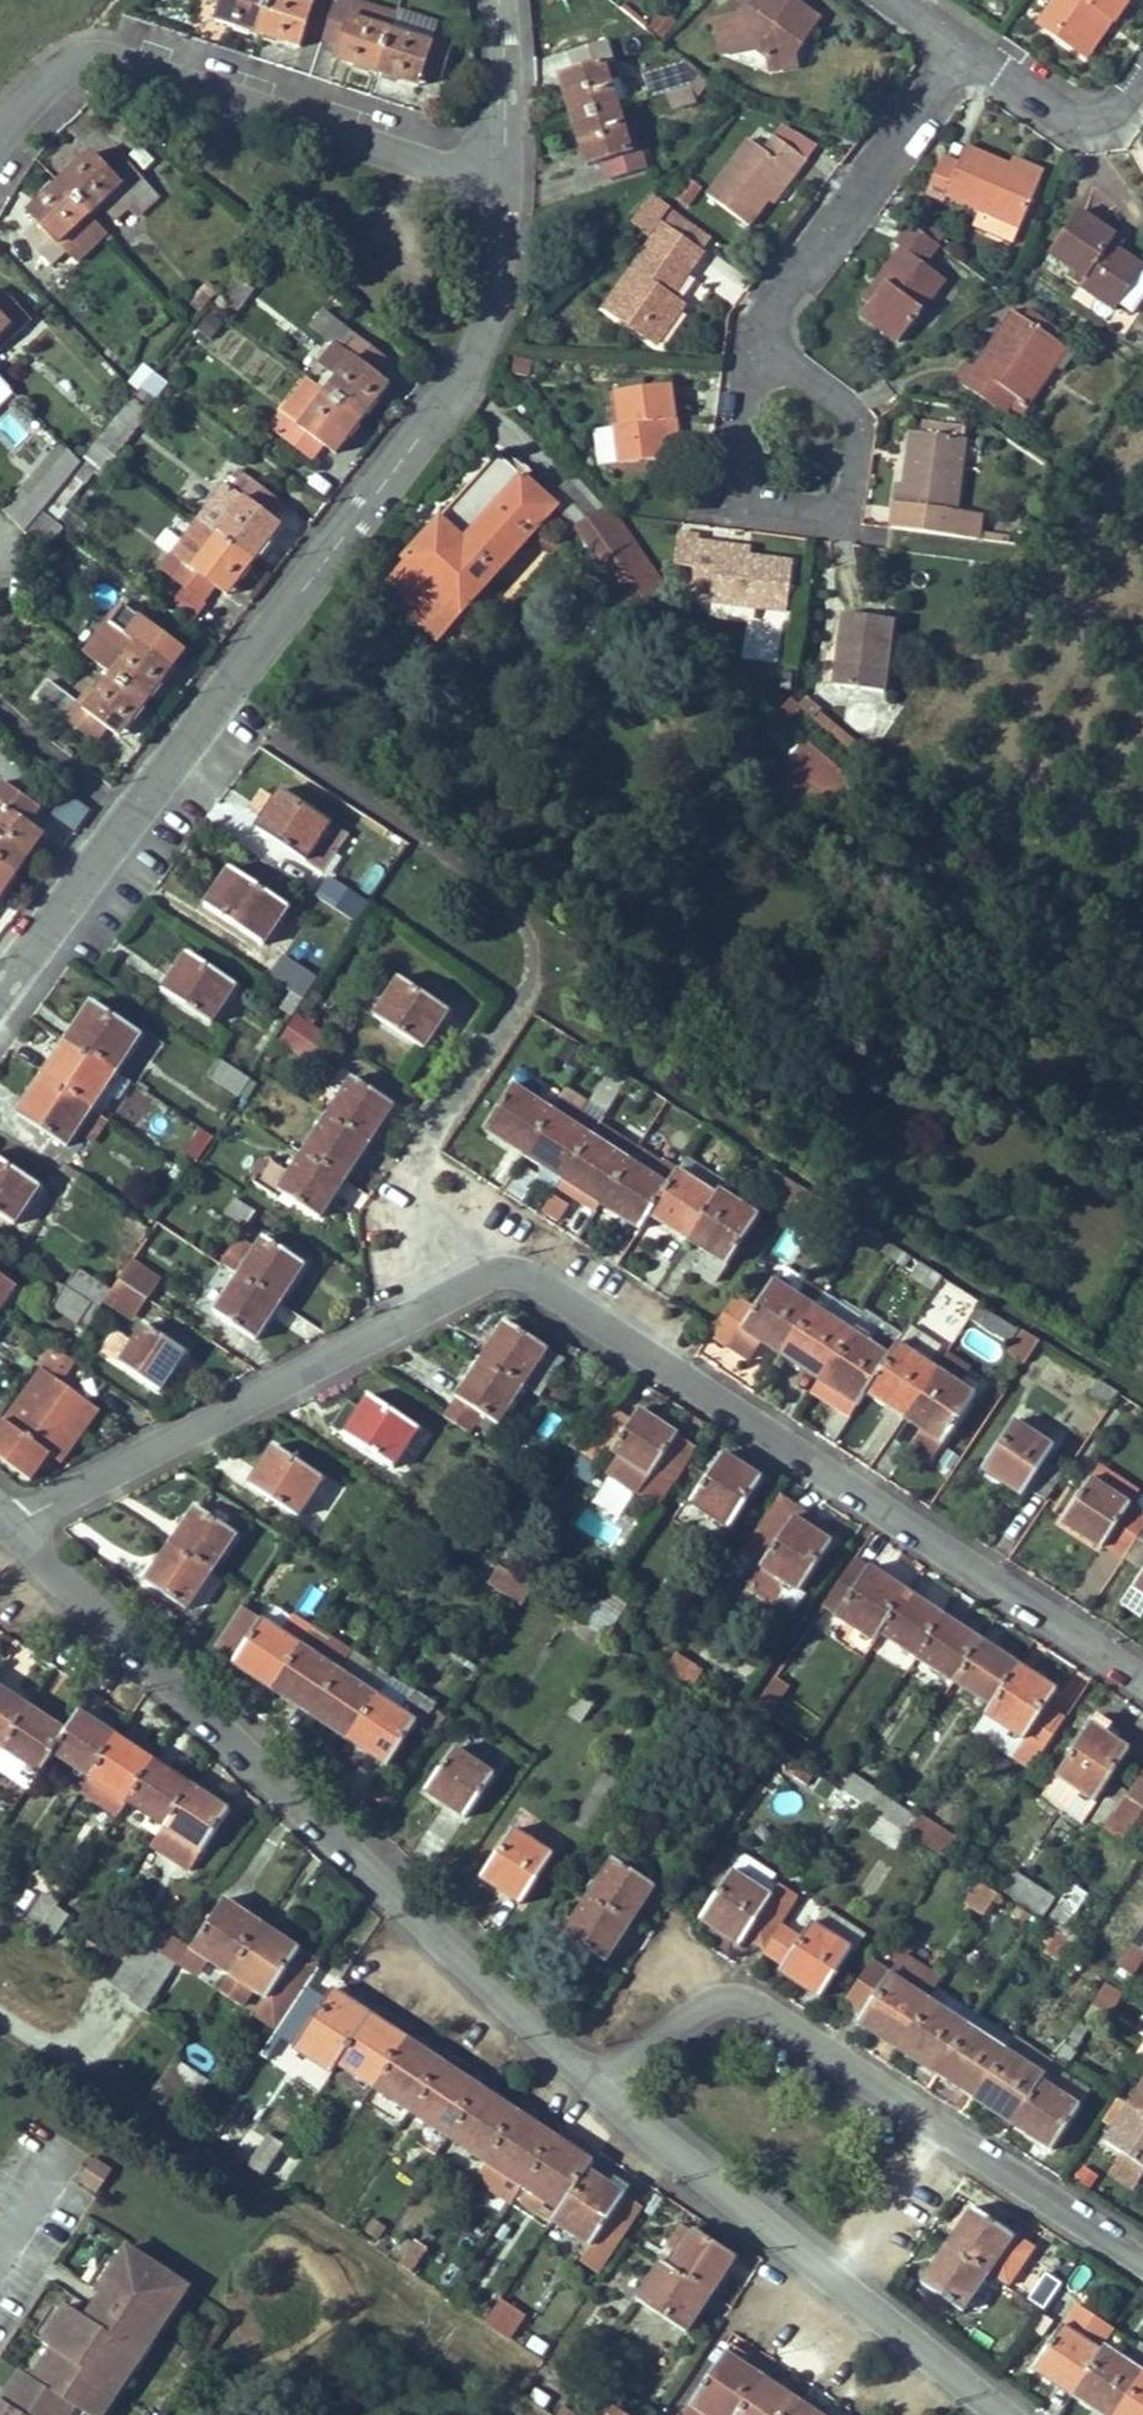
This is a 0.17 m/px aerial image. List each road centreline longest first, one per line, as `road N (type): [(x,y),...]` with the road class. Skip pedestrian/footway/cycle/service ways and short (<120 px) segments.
road 1 (residential): [(509,187),(501,306),(421,437),(0,998)]
road 2 (residential): [(447,1298),(498,1272),(526,1273),(1142,1675)]
road 3 (residential): [(13,1522),(588,2076)]
road 4 (residential): [(1142,2260),(746,1996),(721,1993),(588,2076)]
road 5 (residential): [(509,187),(97,56),(63,55),(0,140)]
road 6 (residential): [(588,2076),(786,2244),(1008,2414)]
road 7 (residential): [(13,1522),(447,1298)]
road 8 (residential): [(756,338),(732,503),(848,519),(862,421)]
road 9 (residential): [(964,47),(756,338)]
road 10 (residential): [(447,1298),(395,1189),(511,1003)]
road 11 (residential): [(964,47),(1068,113),(1097,119),(1123,105),(1142,75)]
road 12 (residential): [(501,0),(509,187)]
road 13 (residential): [(862,421),(756,338)]

